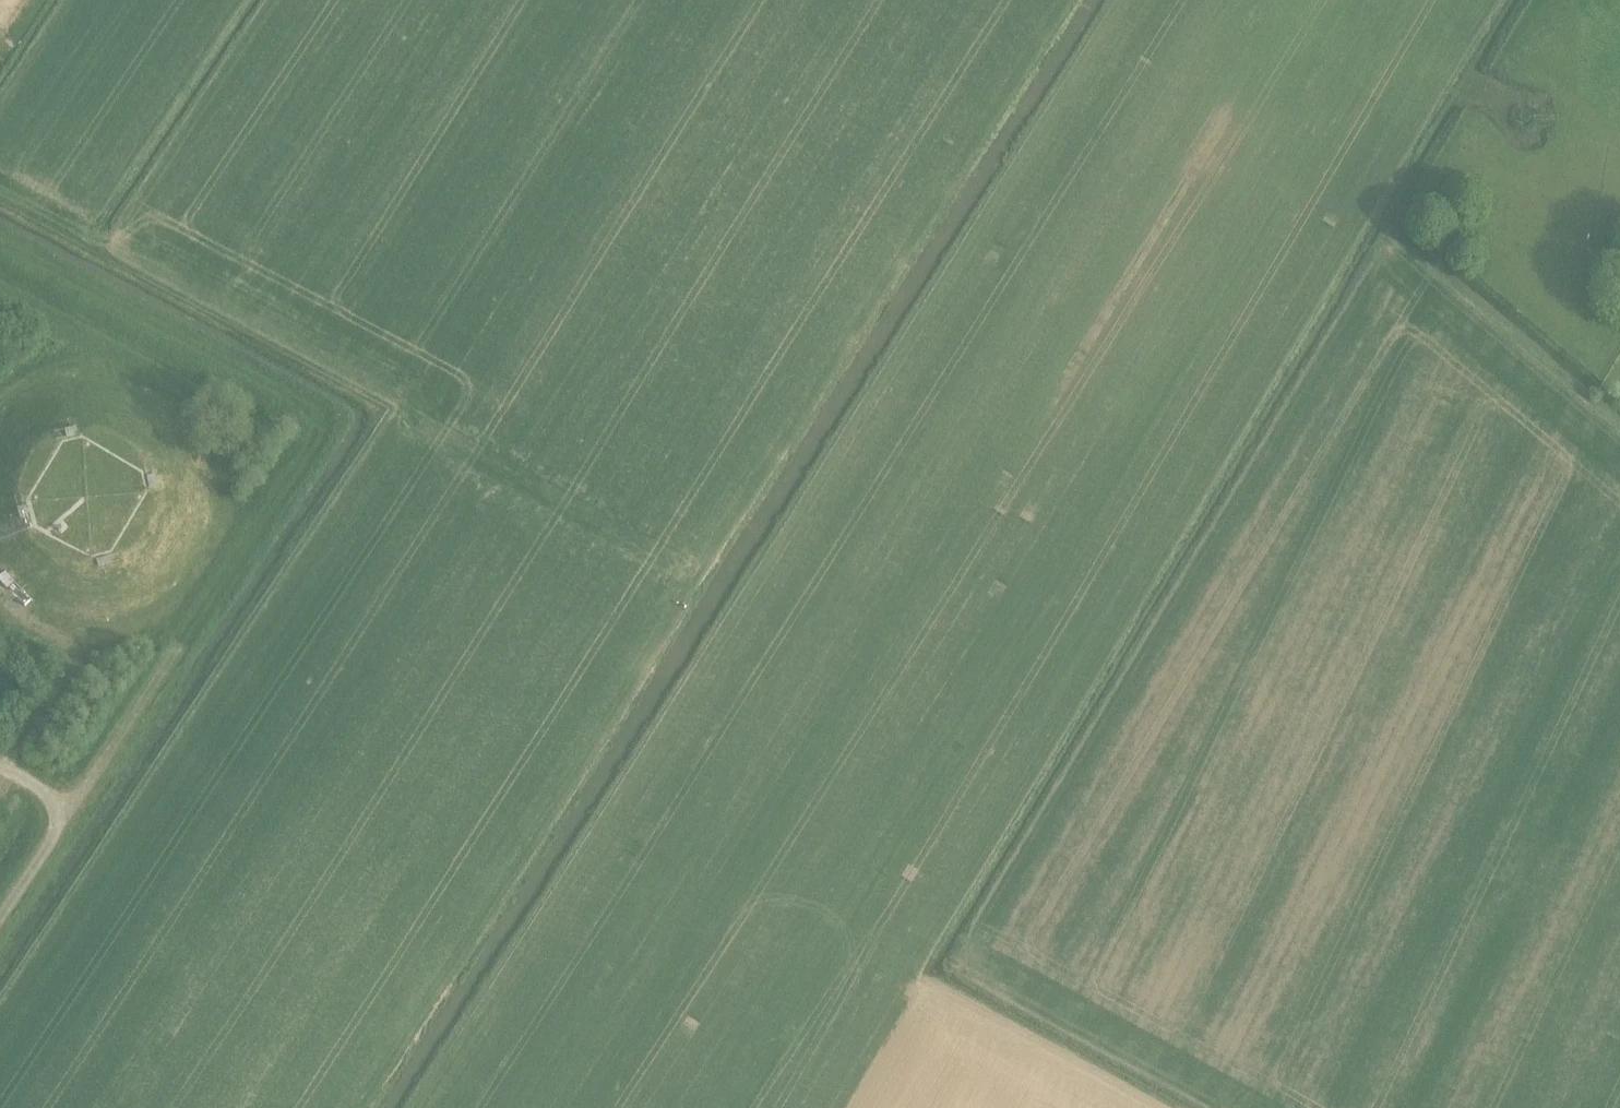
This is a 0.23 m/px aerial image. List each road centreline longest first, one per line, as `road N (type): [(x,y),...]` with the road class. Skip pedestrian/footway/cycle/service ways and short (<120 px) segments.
road 1 (track): [(0,238),(303,400),(321,433),(75,807),(59,812)]
road 2 (track): [(3,770),(91,643),(0,622)]

